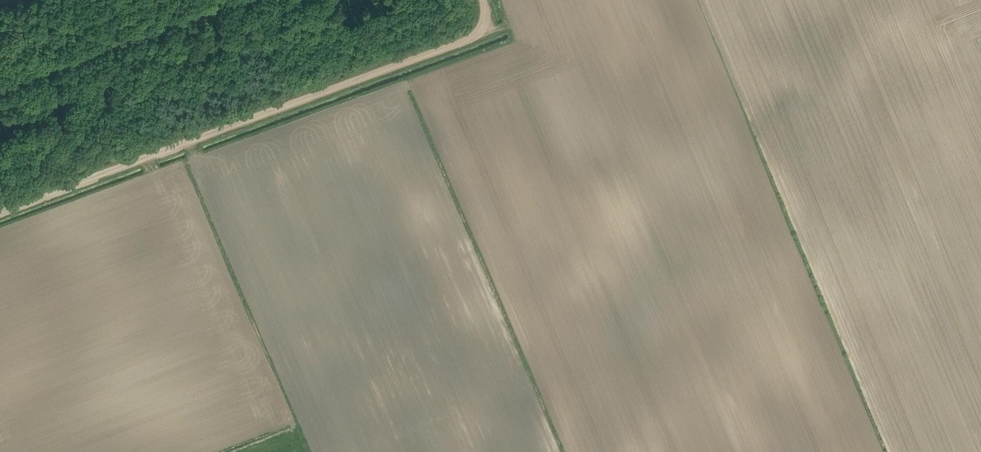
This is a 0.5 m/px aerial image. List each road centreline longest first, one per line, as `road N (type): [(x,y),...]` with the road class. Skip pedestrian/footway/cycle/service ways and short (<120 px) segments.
road 1 (track): [(0,210),(464,39),(479,26),(484,0)]
road 2 (track): [(243,0),(0,90)]

